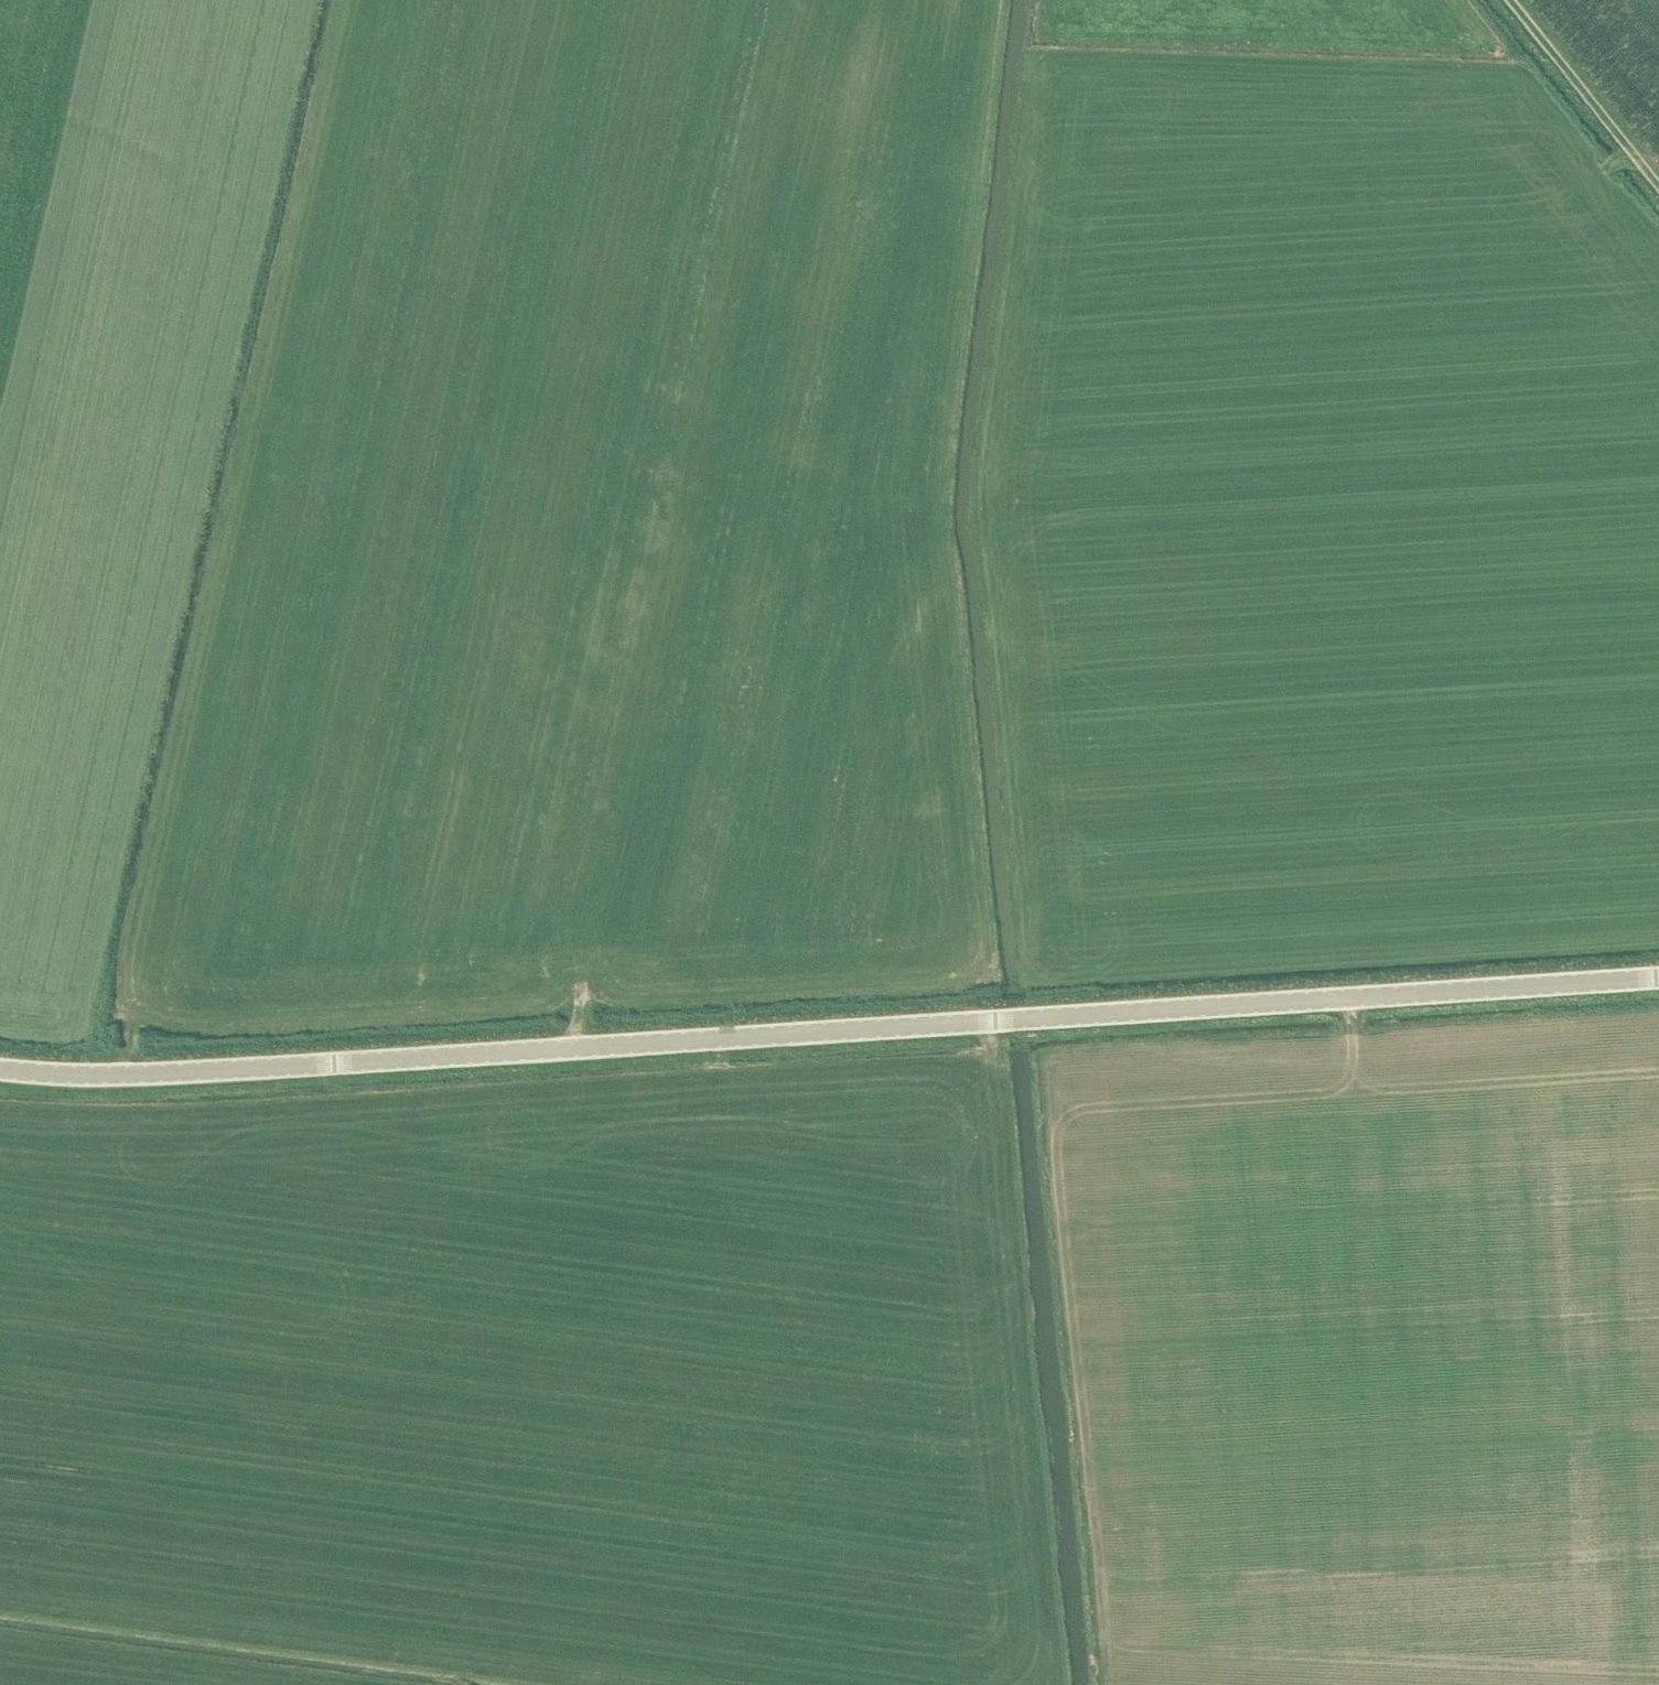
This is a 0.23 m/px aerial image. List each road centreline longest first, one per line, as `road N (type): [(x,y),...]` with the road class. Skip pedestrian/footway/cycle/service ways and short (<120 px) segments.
road 1 (unclassified): [(0,1069),(121,1077),(1658,979)]
road 2 (track): [(1658,188),(1510,0)]

